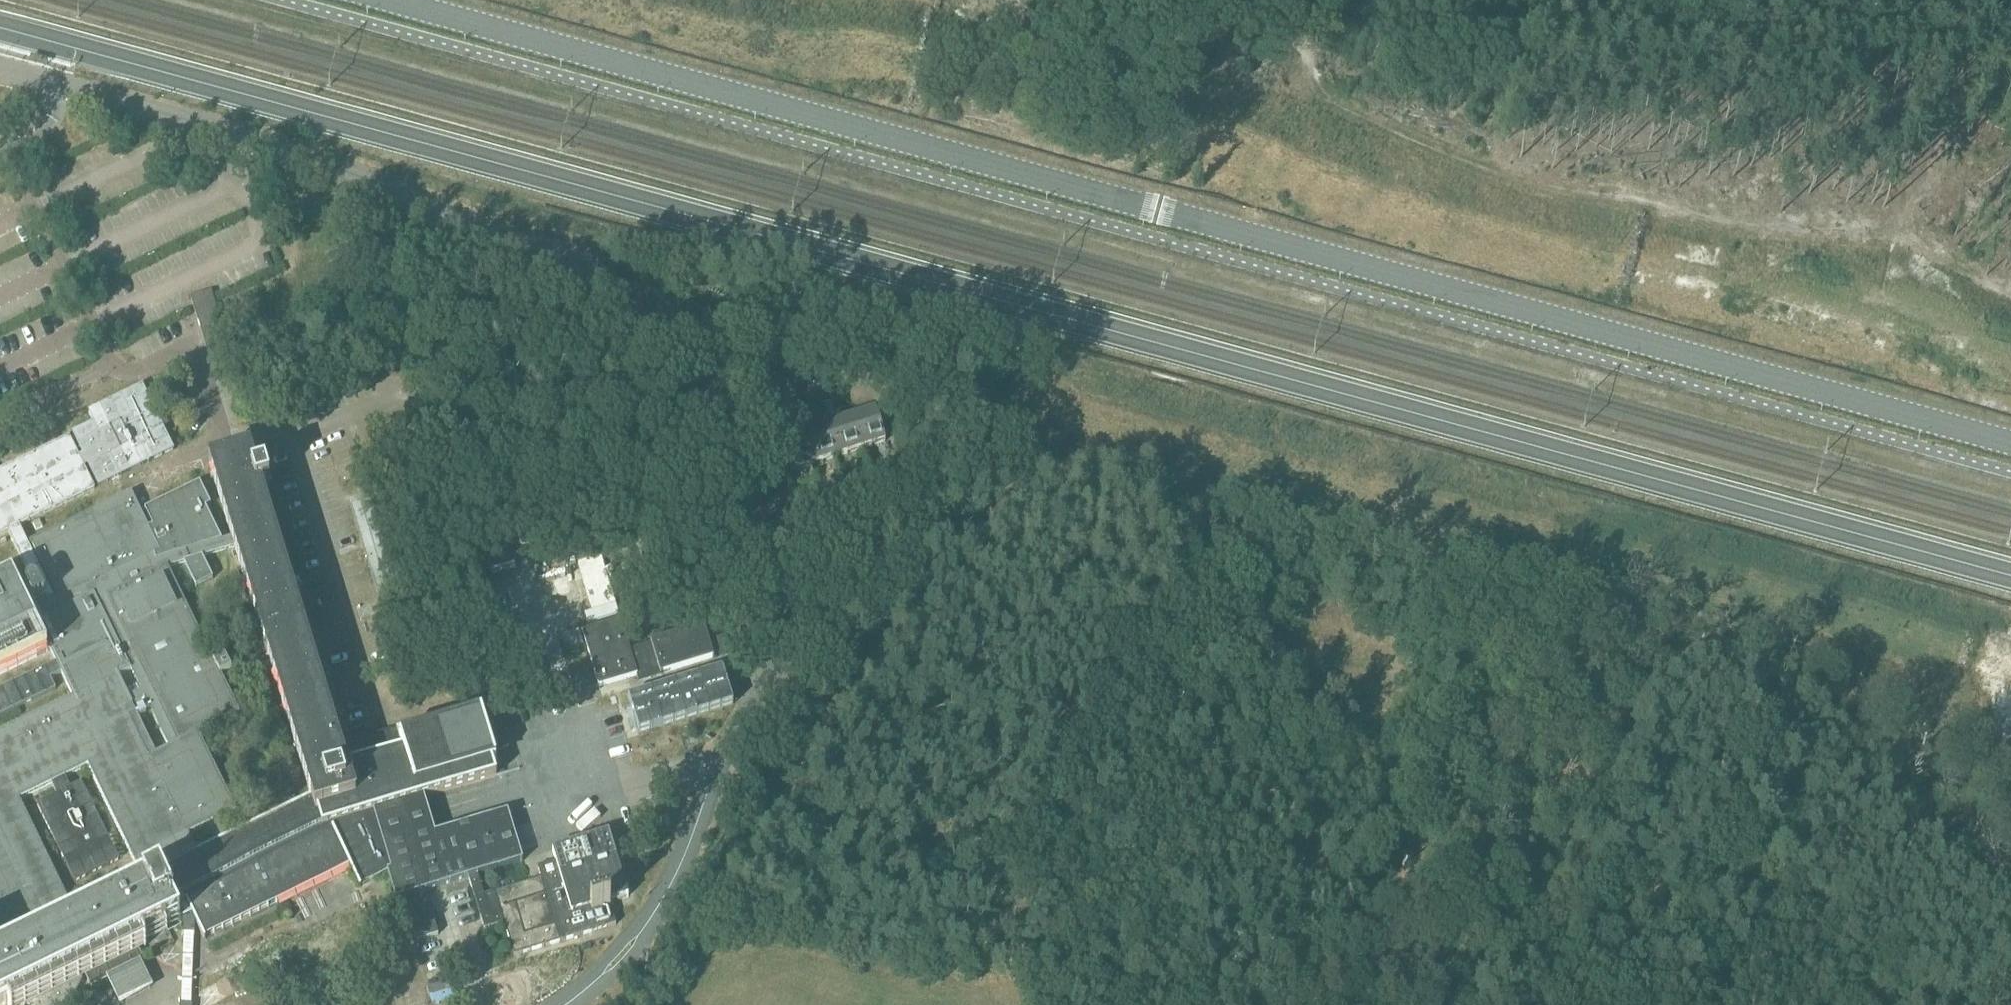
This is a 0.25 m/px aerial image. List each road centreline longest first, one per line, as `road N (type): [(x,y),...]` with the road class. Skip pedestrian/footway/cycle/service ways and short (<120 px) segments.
road 1 (secondary): [(2010,436),(400,0)]
road 2 (unclassified): [(0,68),(258,139),(379,182),(647,298),(714,352),(894,430),(892,451),(822,546),(786,644),(728,740),(662,900),(637,938),(564,1004)]

